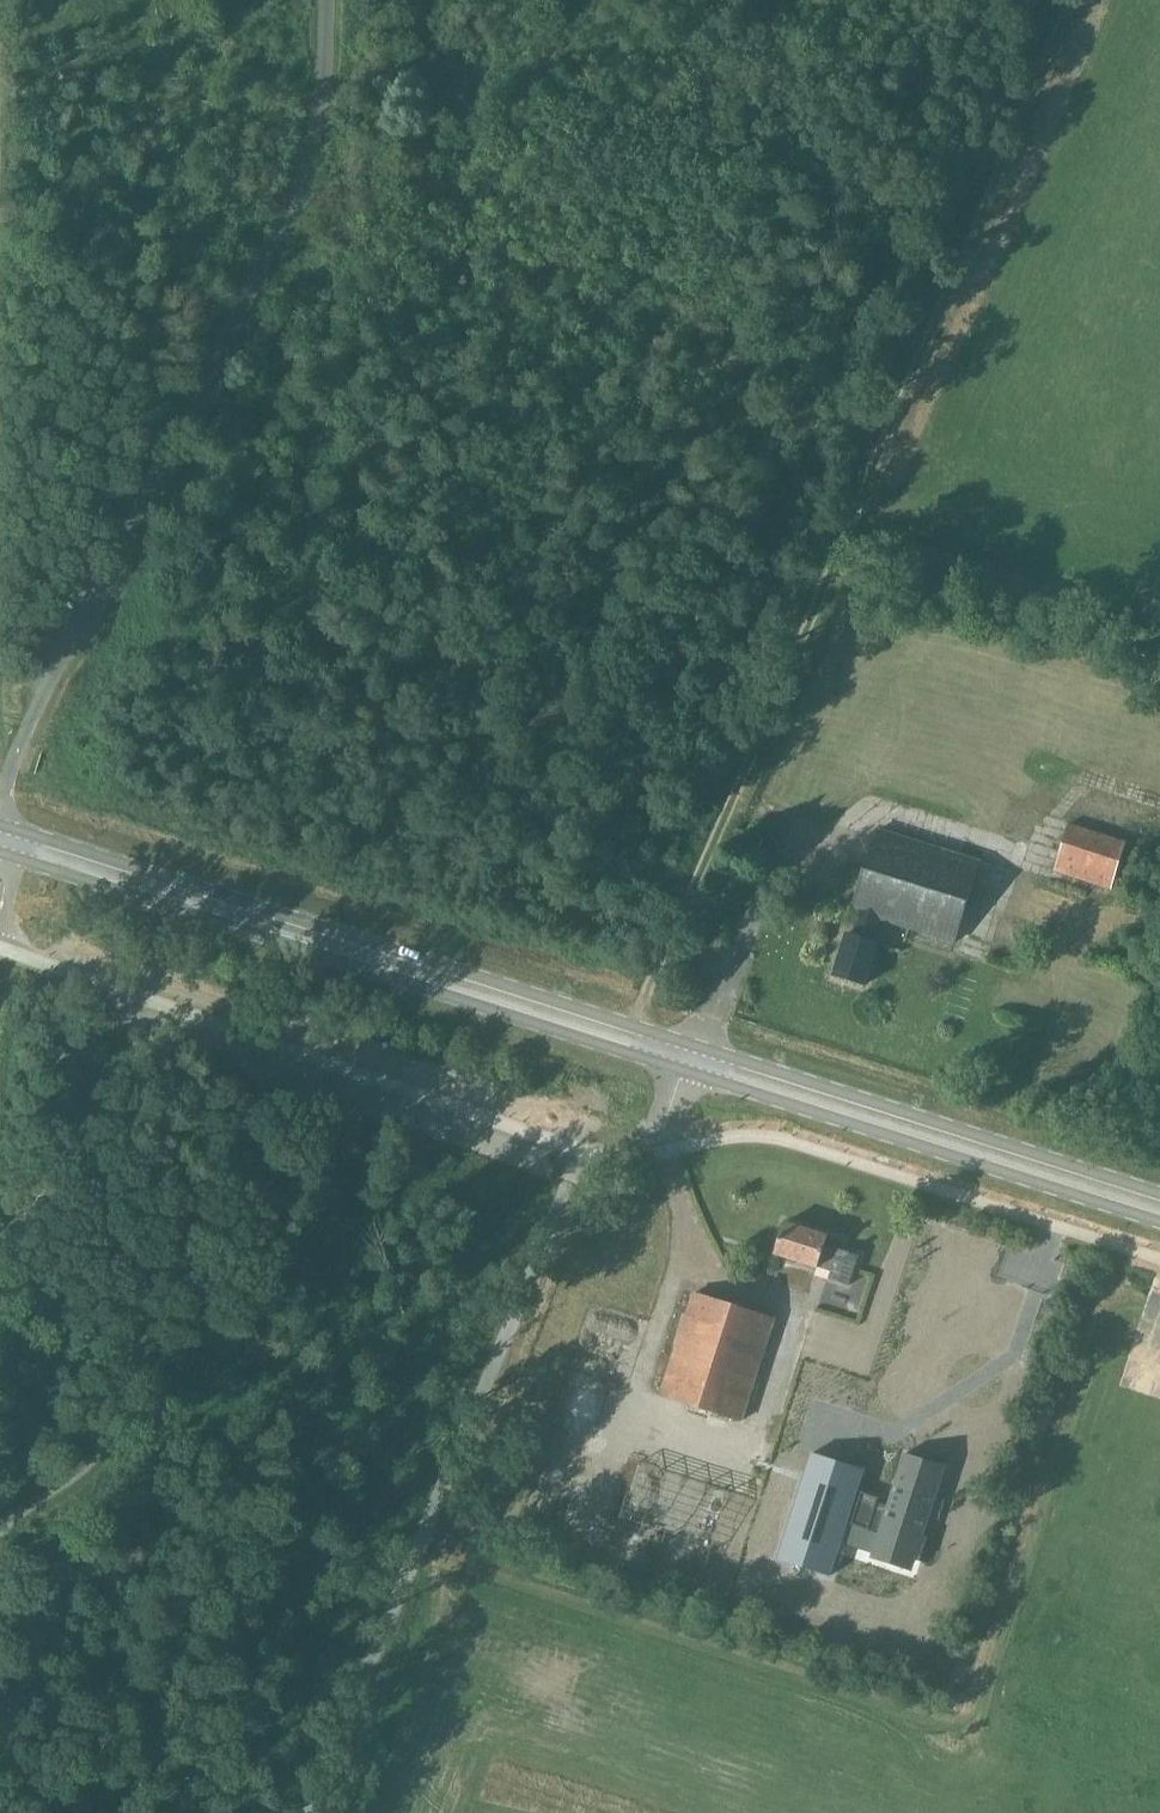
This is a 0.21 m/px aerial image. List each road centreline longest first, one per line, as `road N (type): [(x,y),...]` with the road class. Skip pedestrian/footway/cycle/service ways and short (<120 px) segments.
road 1 (secondary): [(0,852),(1159,1222)]
road 2 (secondary): [(1159,1192),(0,824)]
road 3 (track): [(632,1025),(1078,0)]
road 4 (unclassified): [(0,794),(303,149),(327,0)]
road 5 (unclassified): [(4,949),(581,1151),(620,1159),(664,1152)]
road 6 (track): [(565,1191),(416,1551)]
road 7 (track): [(416,1551),(308,1812)]

